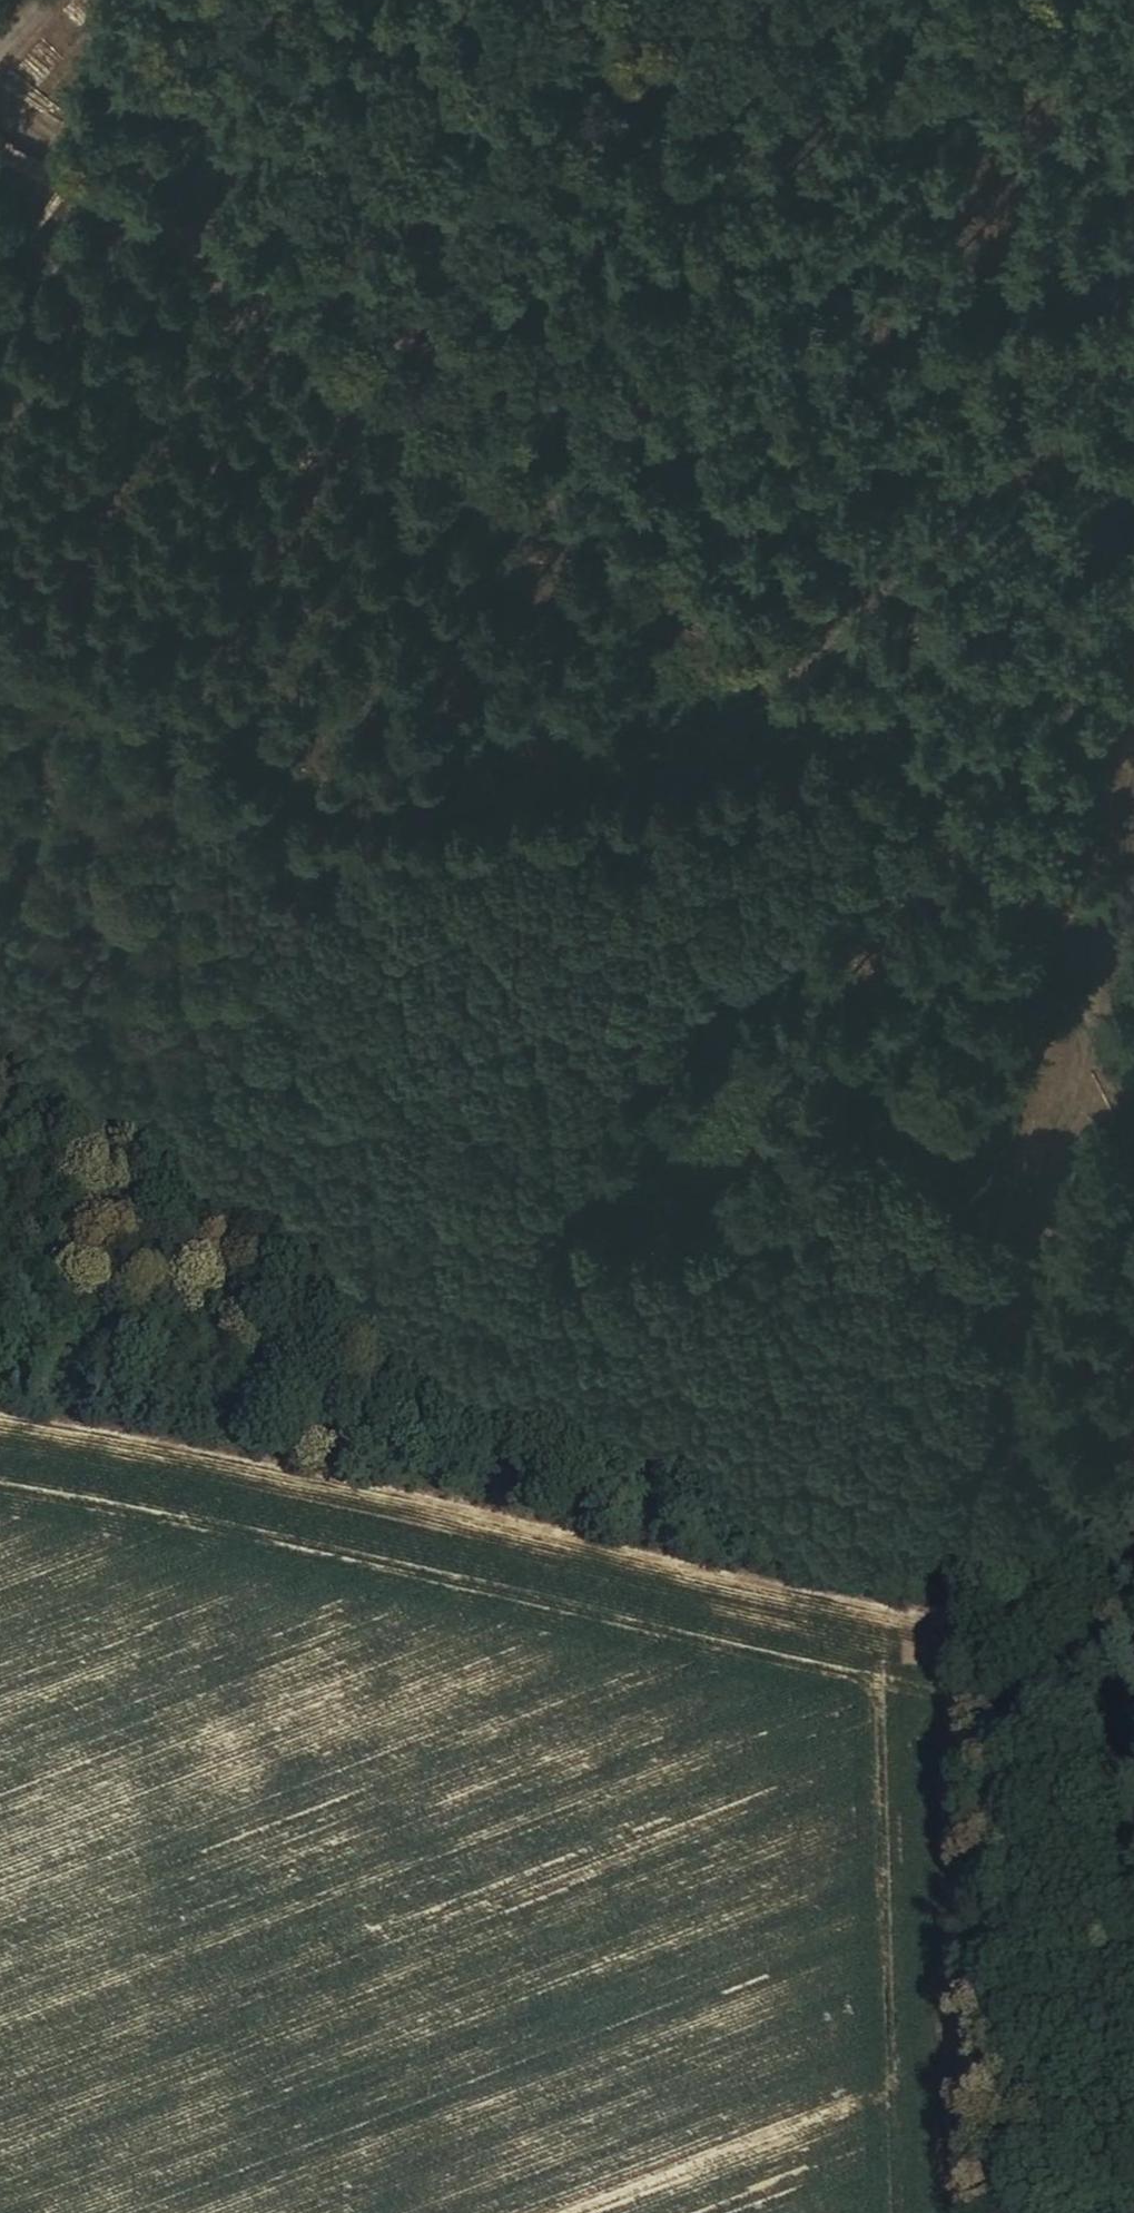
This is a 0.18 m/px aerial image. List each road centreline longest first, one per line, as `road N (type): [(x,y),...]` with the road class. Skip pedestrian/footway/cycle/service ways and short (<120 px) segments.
road 1 (track): [(774,663),(207,247)]
road 2 (track): [(774,663),(1029,900),(1133,1105)]
road 3 (track): [(0,102),(207,247)]

